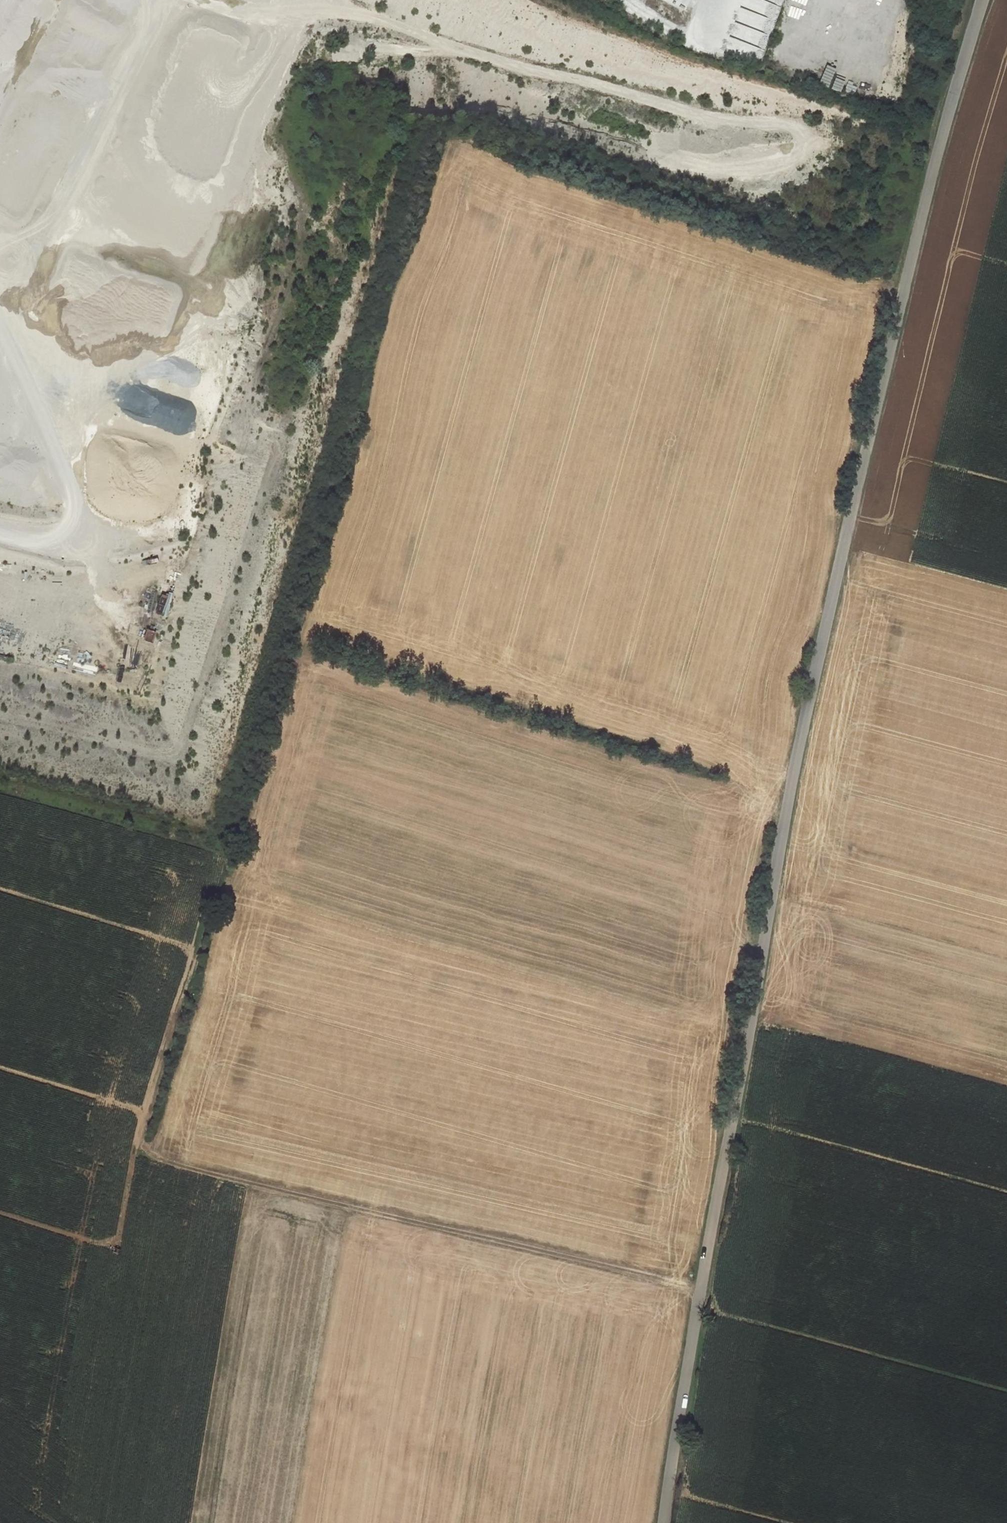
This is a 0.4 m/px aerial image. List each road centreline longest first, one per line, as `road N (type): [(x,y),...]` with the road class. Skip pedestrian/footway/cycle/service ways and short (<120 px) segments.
road 1 (unclassified): [(983,0),(925,204),(792,774),(663,1522)]

